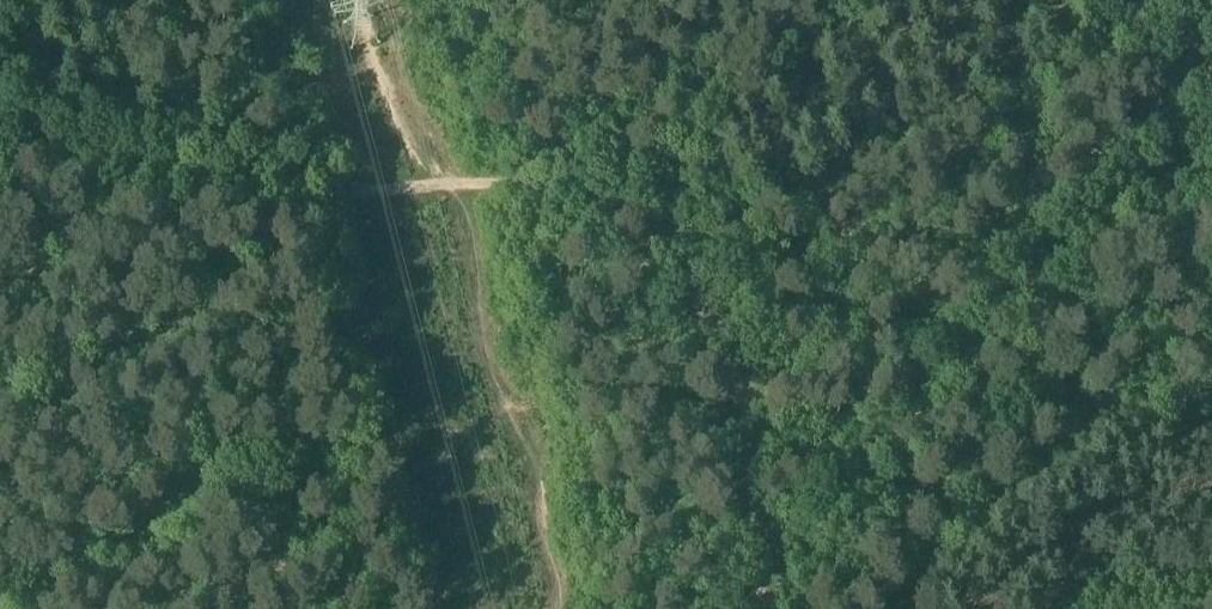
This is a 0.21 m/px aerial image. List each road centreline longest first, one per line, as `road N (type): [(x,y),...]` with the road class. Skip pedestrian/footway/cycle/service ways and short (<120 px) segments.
road 1 (track): [(1211,154),(1073,257),(837,513),(777,608)]
road 2 (track): [(761,608),(716,310),(684,267),(646,235),(540,187)]
road 3 (track): [(435,185),(219,194),(0,127)]

